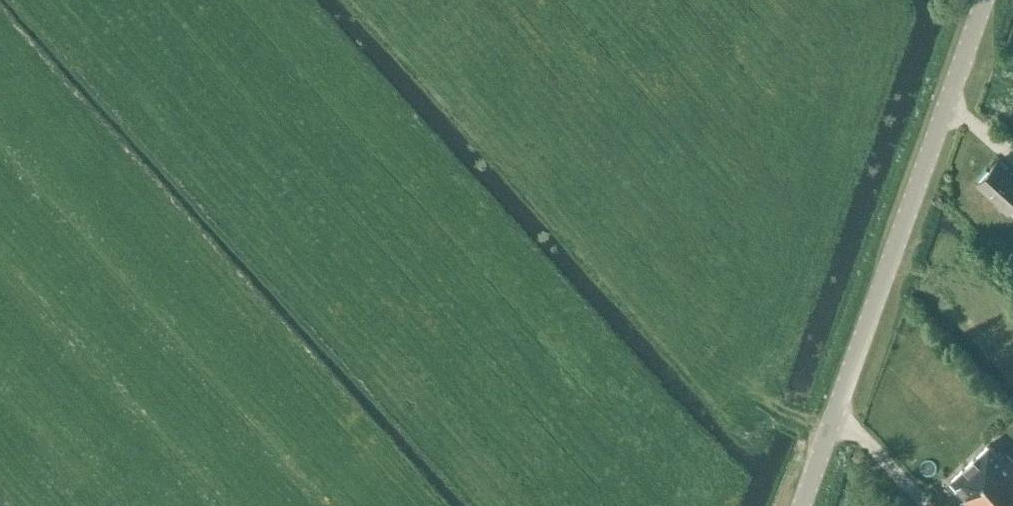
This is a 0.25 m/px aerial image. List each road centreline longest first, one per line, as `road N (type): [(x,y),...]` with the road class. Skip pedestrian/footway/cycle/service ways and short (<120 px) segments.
road 1 (tertiary): [(801,505),(985,0)]

